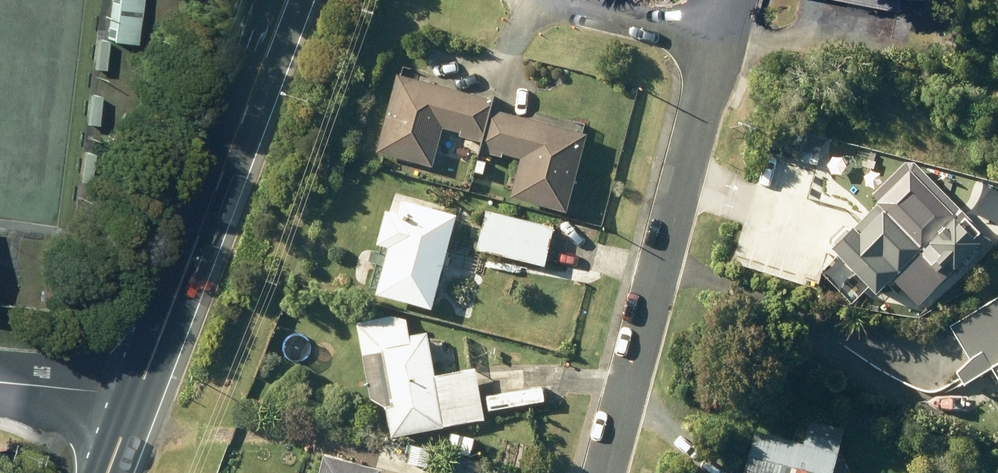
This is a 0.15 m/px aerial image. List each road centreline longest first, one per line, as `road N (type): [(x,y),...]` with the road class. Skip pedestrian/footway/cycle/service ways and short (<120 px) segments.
road 1 (residential): [(720,44),(605,472)]
road 2 (primary): [(138,398),(259,80)]
road 3 (residential): [(720,44),(551,0)]
road 4 (residential): [(138,398),(0,384)]

